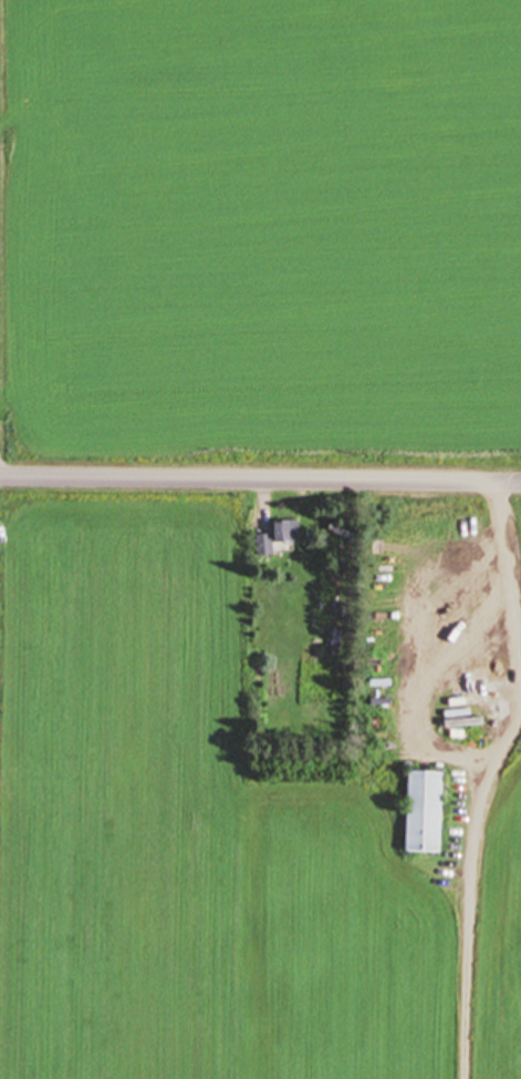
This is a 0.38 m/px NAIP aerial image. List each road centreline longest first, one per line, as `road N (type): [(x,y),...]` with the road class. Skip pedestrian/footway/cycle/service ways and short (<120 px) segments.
road 1 (residential): [(520,482),(0,476)]
road 2 (track): [(501,750),(478,819),(470,882),(465,1078)]

